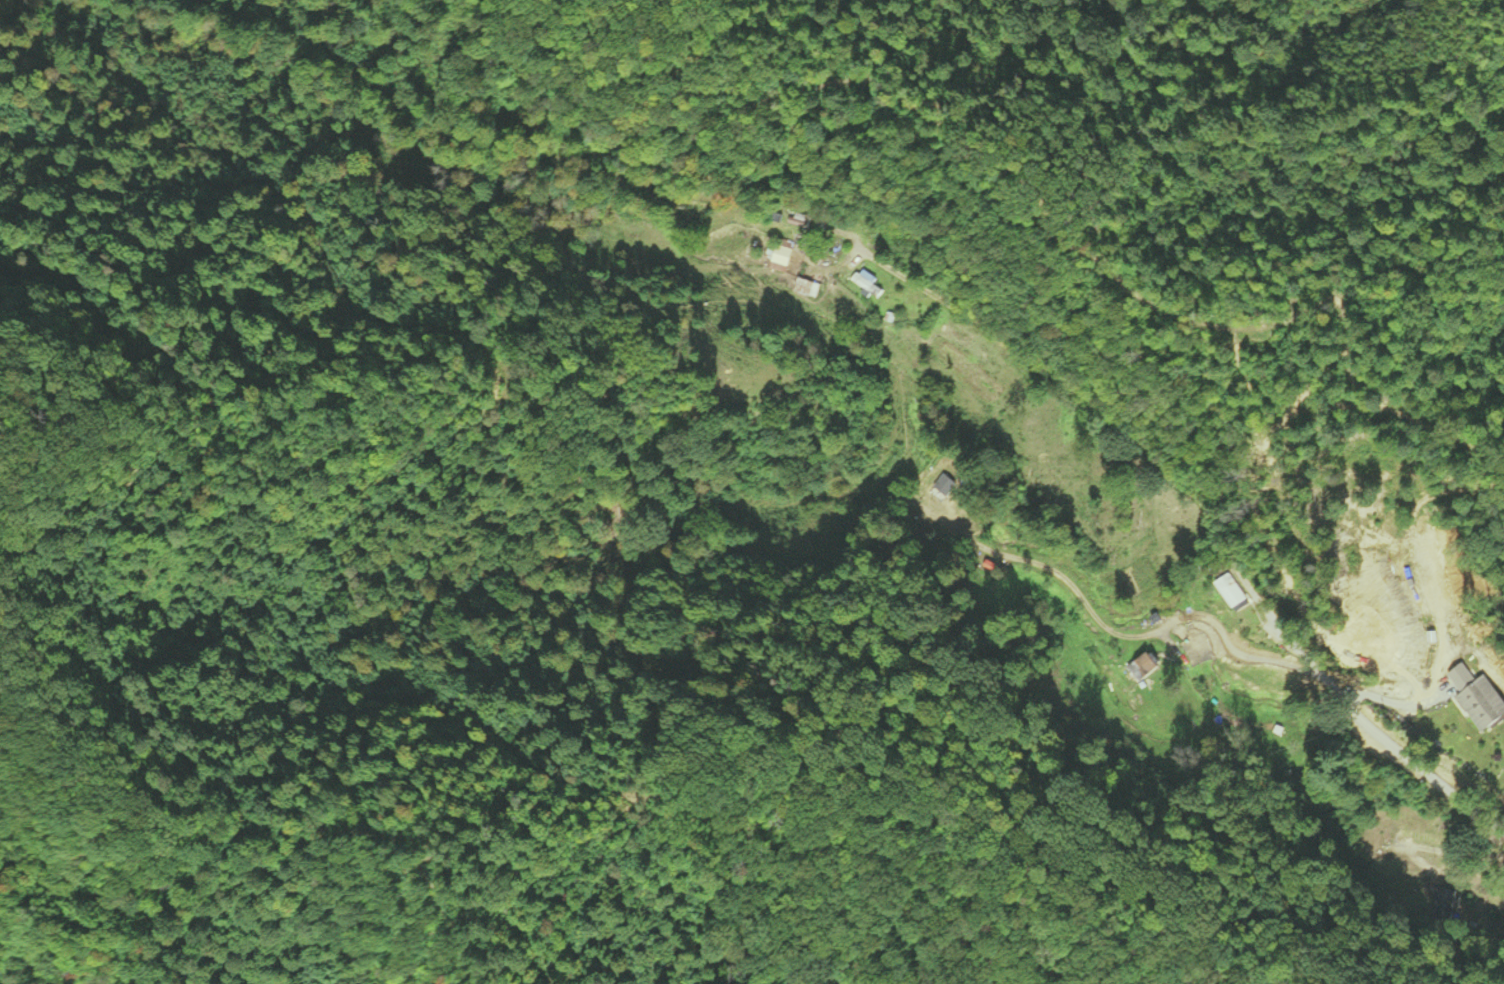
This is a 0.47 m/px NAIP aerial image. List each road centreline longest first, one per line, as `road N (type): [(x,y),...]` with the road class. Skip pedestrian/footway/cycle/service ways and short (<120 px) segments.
road 1 (residential): [(1503,835),(1364,724),(1258,607),(1183,474),(969,316),(823,226)]

